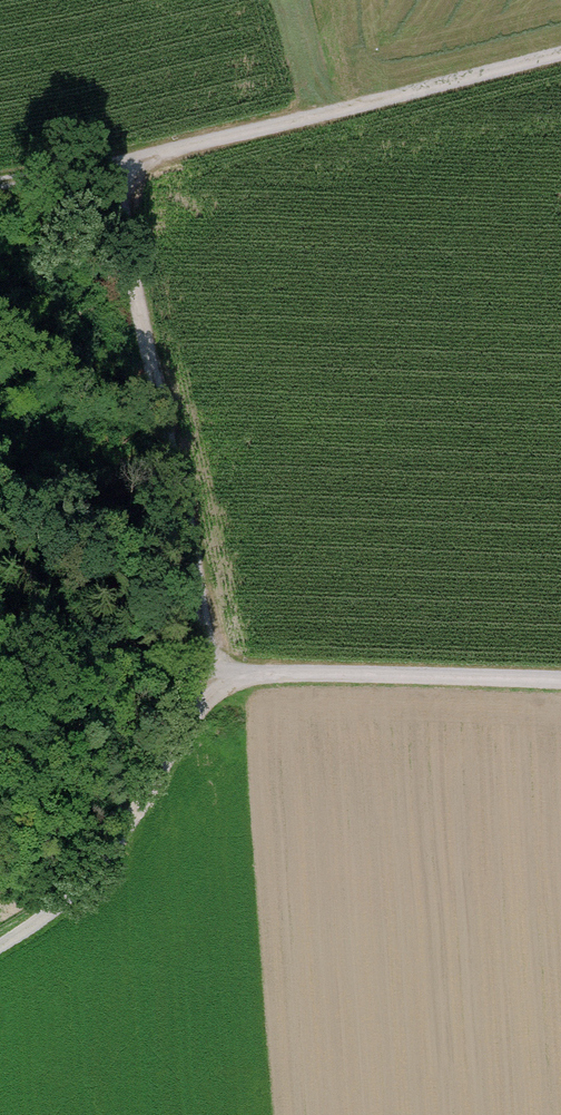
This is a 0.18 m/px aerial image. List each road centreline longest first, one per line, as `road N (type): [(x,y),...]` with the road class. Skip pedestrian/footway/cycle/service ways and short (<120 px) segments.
road 1 (track): [(114,168),(215,676),(71,903),(0,948)]
road 2 (track): [(560,56),(114,168),(0,183)]
road 3 (track): [(215,676),(560,688)]
road 4 (track): [(215,676),(0,630)]

